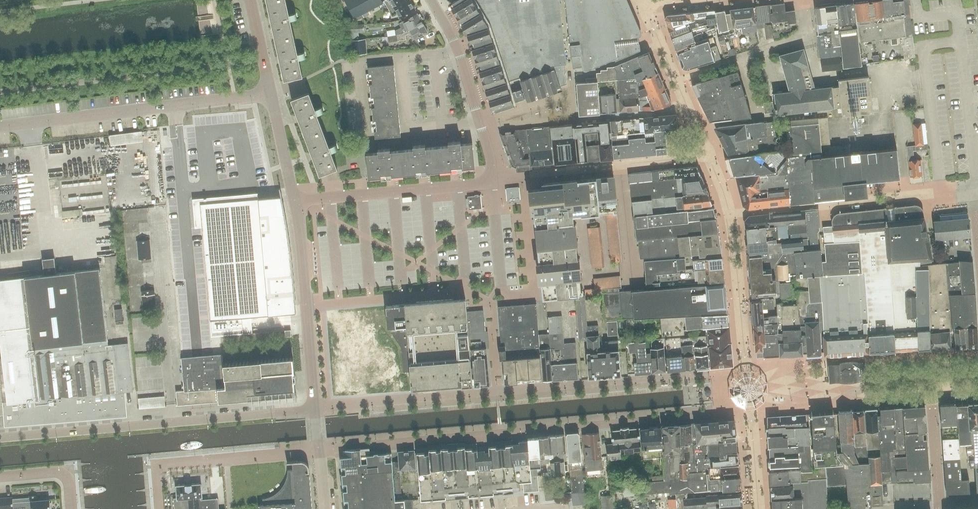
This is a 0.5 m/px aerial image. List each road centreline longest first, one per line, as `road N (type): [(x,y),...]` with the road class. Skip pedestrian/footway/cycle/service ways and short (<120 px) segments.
road 1 (residential): [(314,408),(0,436)]
road 2 (unclassified): [(0,127),(272,95)]
road 3 (unclassified): [(314,408),(297,203)]
road 4 (residential): [(296,199),(498,179)]
road 5 (residential): [(498,179),(492,131),(467,51),(436,0)]
road 6 (residential): [(498,179),(672,160)]

